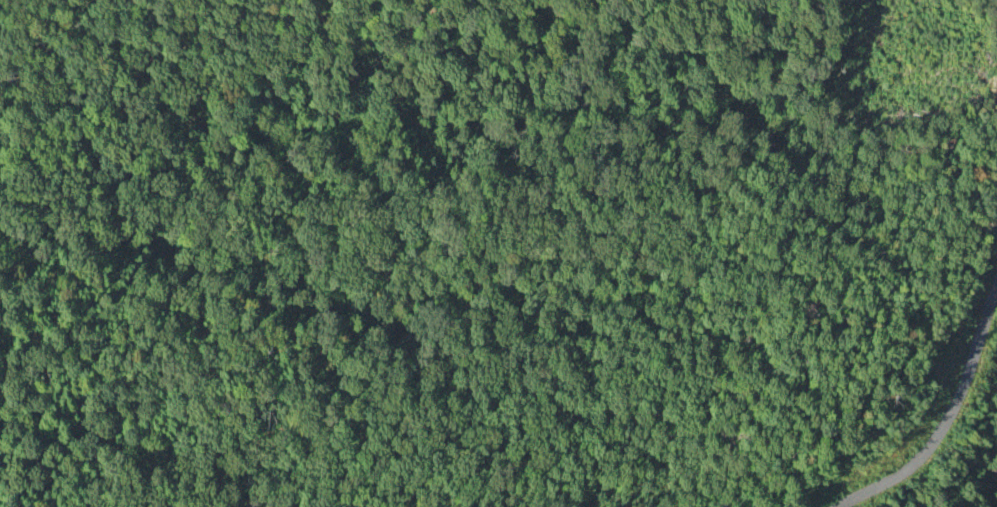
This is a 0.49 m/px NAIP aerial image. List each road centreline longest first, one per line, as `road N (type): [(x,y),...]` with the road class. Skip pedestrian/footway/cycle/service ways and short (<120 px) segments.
road 1 (residential): [(839,506),(897,476),(938,435),(996,280)]

